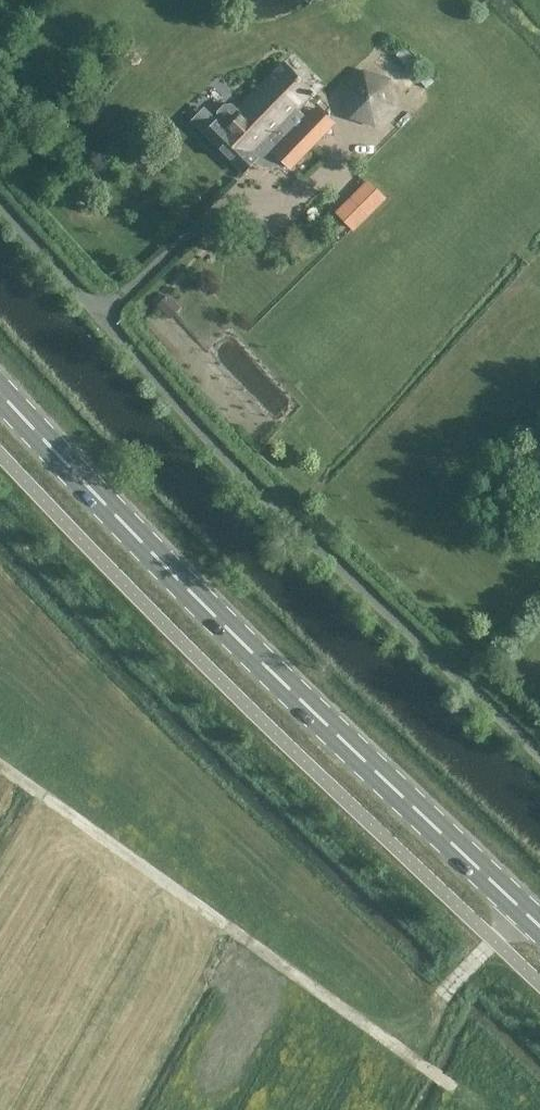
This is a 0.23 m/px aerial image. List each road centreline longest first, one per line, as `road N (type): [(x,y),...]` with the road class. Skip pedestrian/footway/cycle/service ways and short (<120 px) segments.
road 1 (unclassified): [(539,748),(321,536),(0,200)]
road 2 (primary): [(539,926),(238,639),(0,392)]
road 3 (track): [(0,764),(456,1088)]

